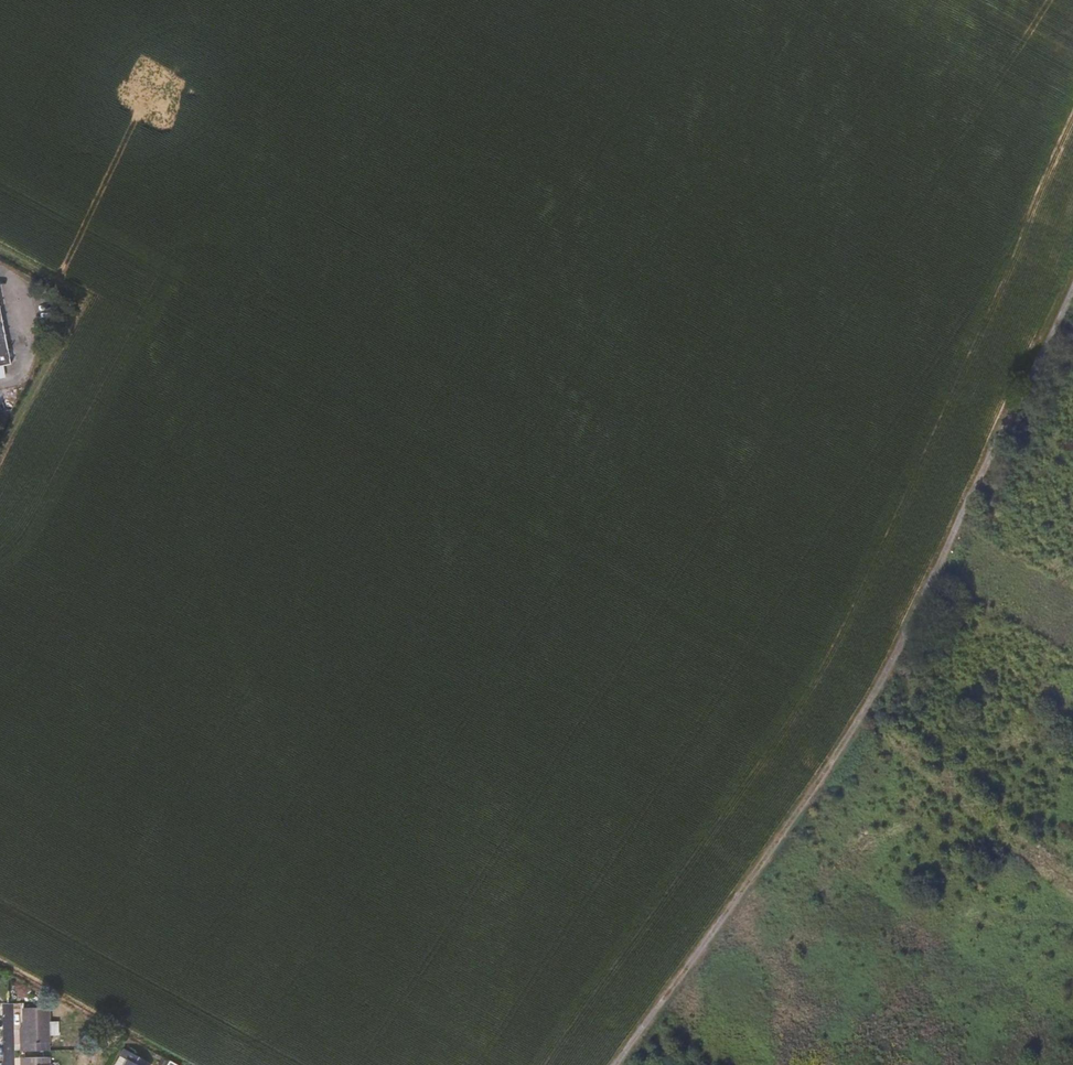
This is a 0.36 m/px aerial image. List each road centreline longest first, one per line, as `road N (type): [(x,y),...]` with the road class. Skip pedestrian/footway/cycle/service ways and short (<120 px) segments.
road 1 (track): [(617,1064),(808,804),(921,603),(1072,272)]

